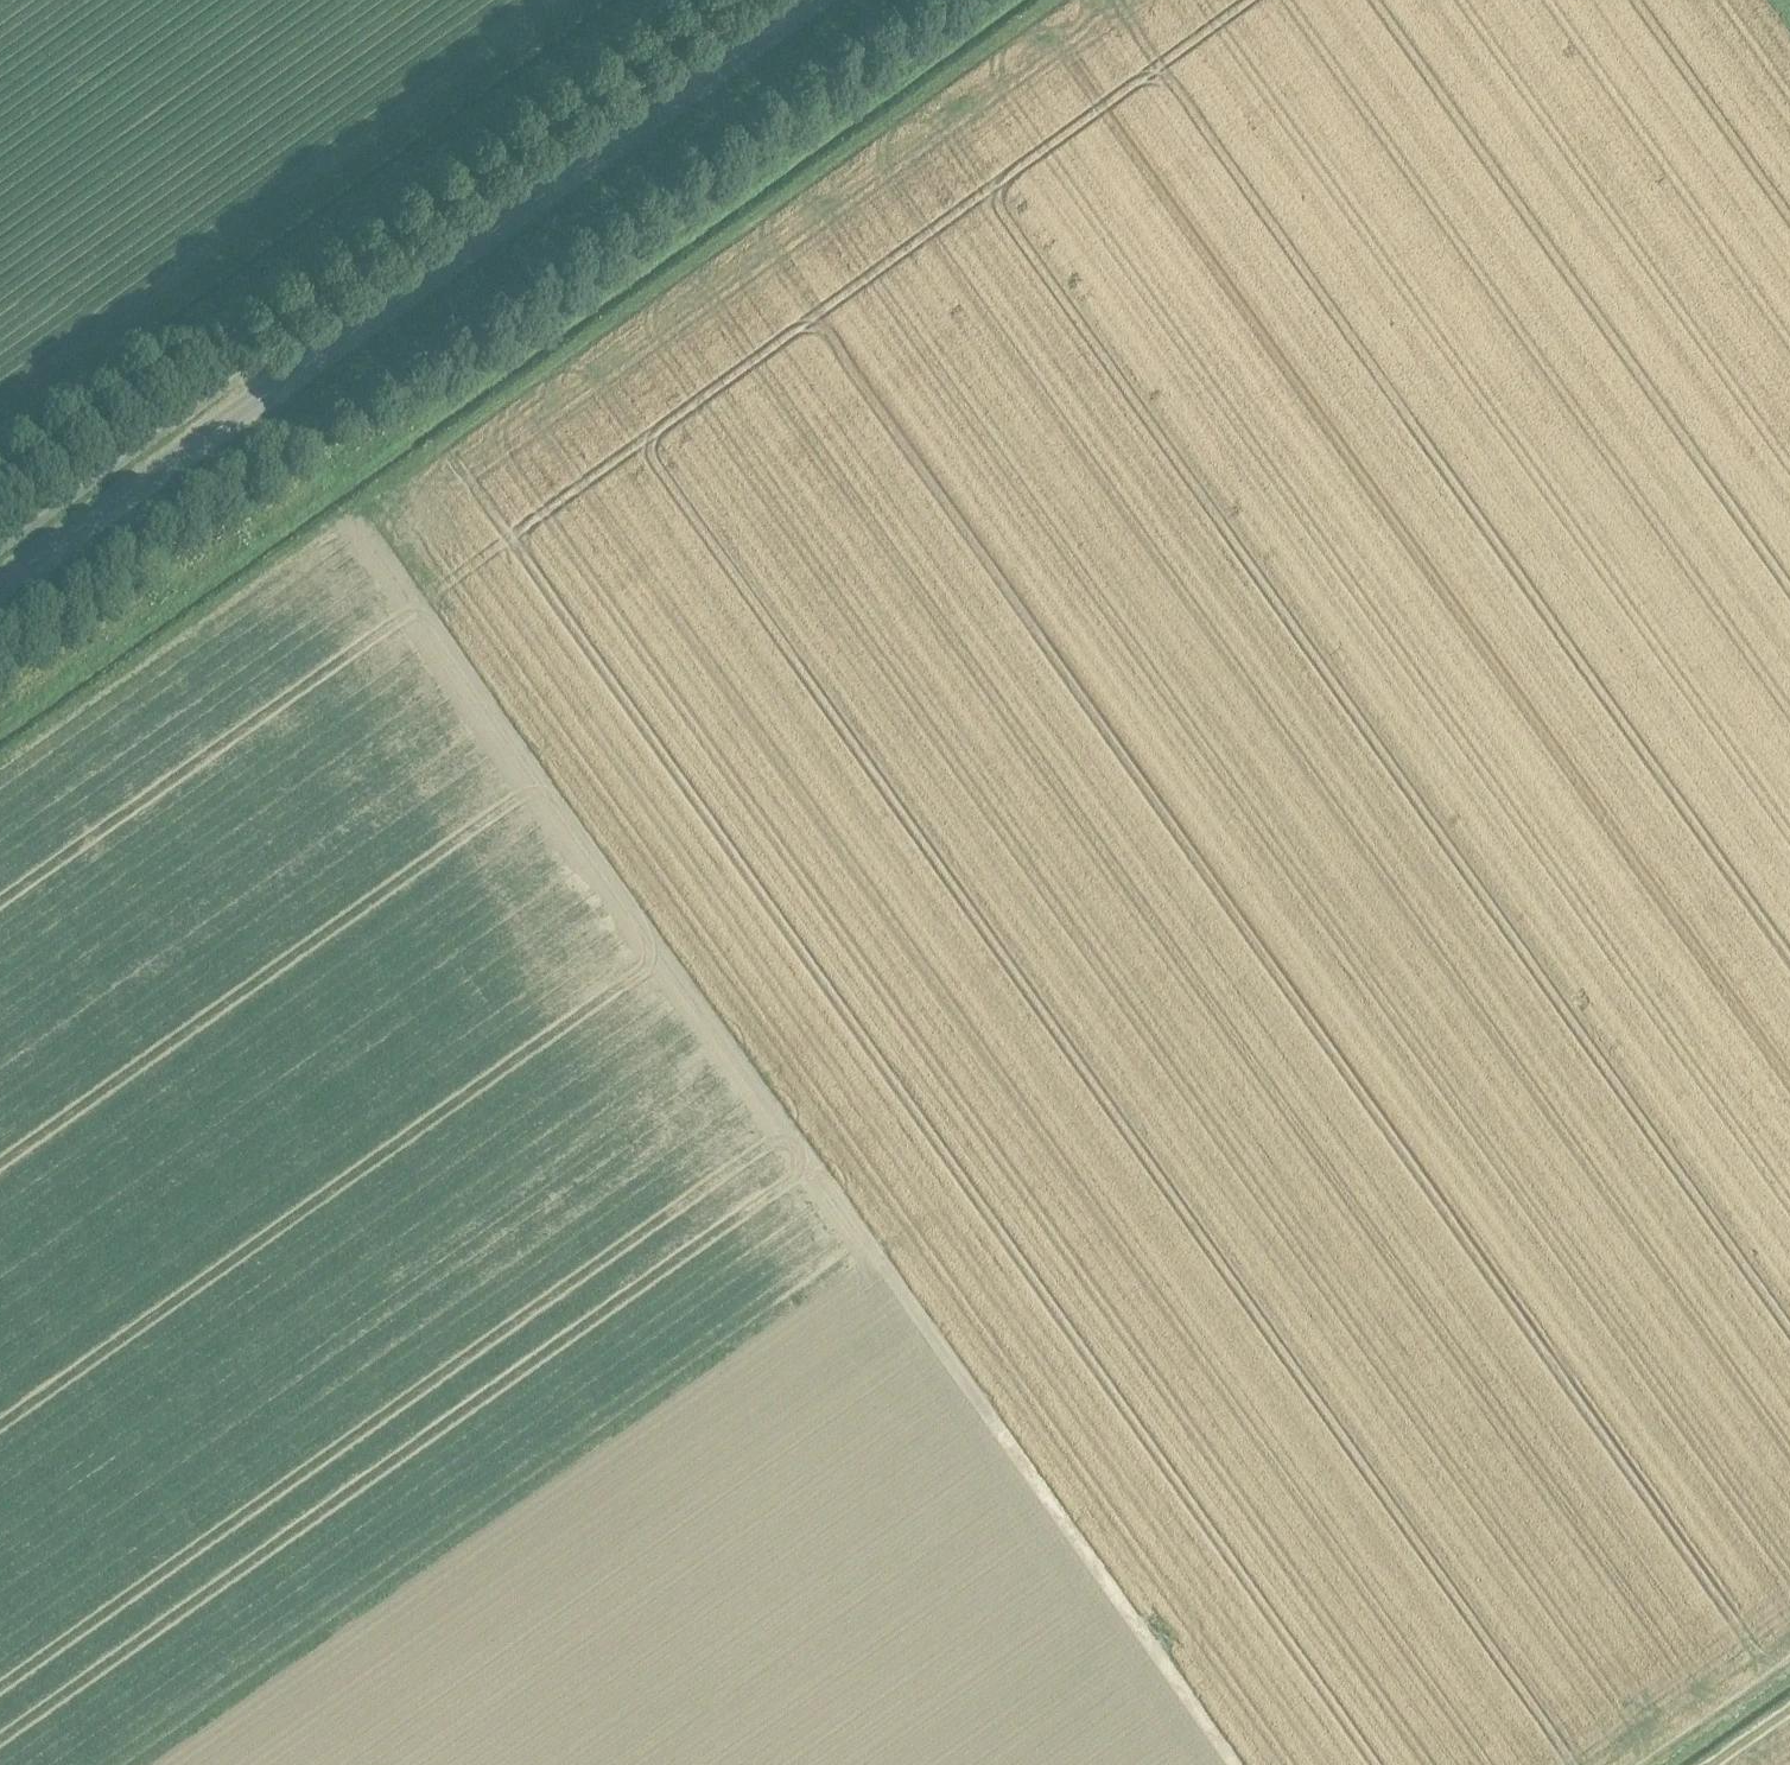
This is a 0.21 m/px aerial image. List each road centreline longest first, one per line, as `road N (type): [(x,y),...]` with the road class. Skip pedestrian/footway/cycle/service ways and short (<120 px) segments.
road 1 (unclassified): [(0,580),(809,0)]

